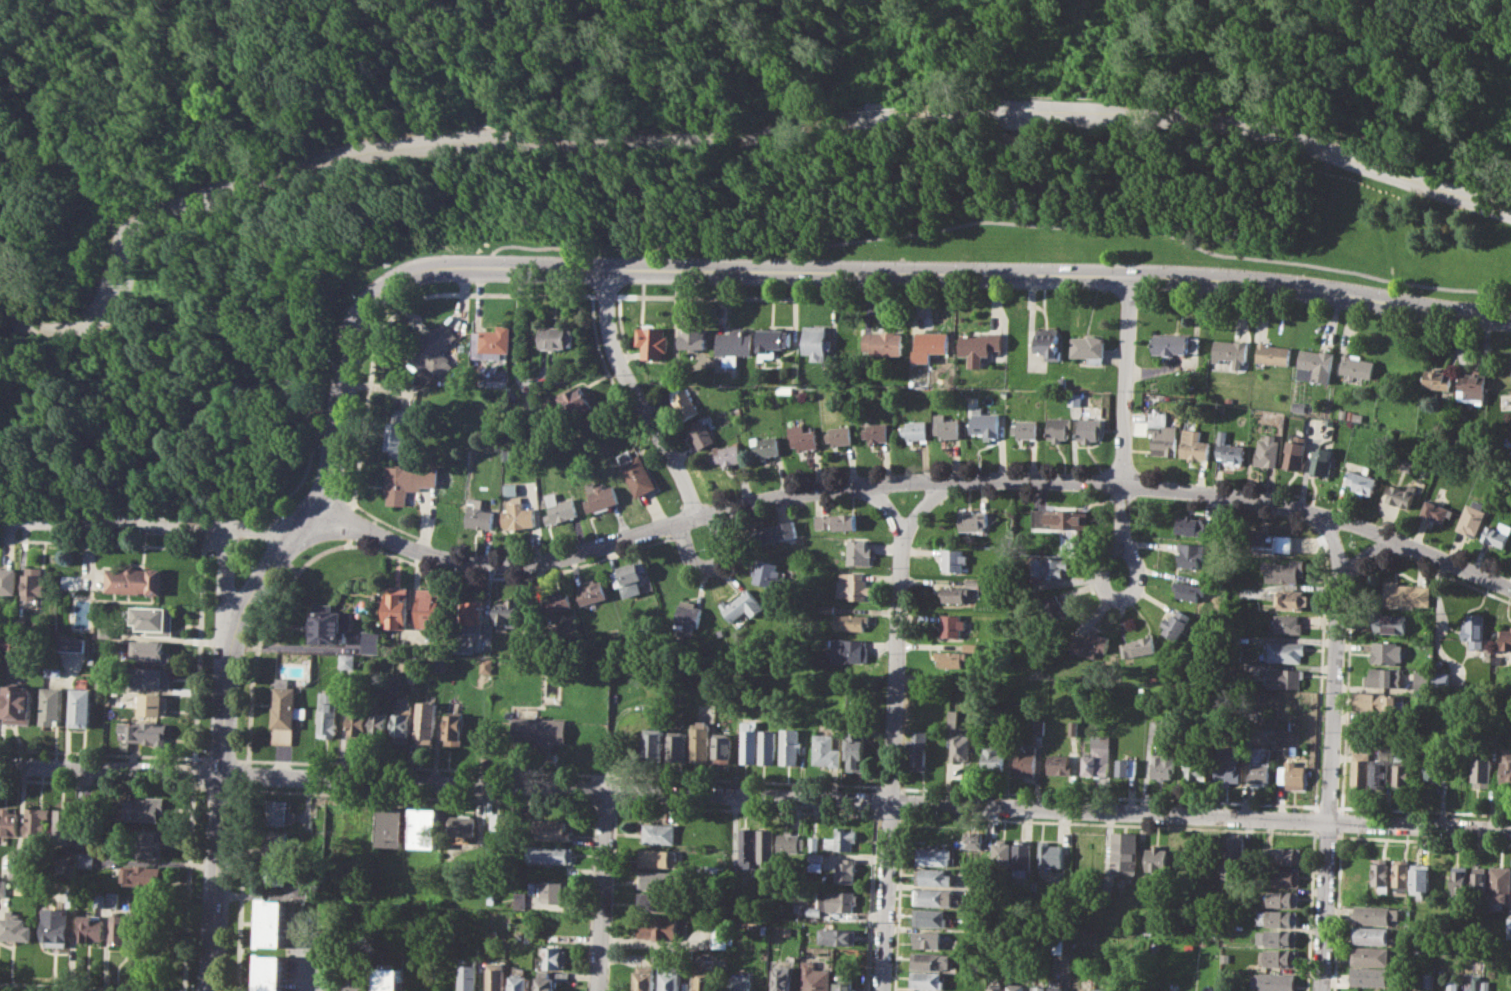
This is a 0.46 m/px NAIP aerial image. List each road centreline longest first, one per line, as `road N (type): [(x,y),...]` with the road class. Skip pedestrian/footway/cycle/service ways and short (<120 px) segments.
road 1 (residential): [(0,312),(40,332),(76,326),(92,315),(137,233),(168,210),(339,151),(419,140),(726,137),(963,114),(1208,119),(1510,212)]
road 2 (residential): [(0,764),(1510,828)]
road 3 (tertiary): [(297,527),(324,479),(338,397),(366,317),(392,283),(433,268),(1243,277),(1441,312),(1510,315)]
road 4 (residential): [(297,527),(350,524),(440,556),(514,564),(785,491),(1123,484),(1312,516),(1510,590)]
road 5 (residential): [(883,990),(900,549),(899,527),(871,484)]
road 6 (tertiary): [(211,990),(227,659),(242,610),(274,557)]
road 7 (residential): [(1122,537),(1102,566),(1104,587),(1115,596),(1131,592),(1137,575),(1122,537),(1130,274)]
road 8 (residential): [(0,518),(297,527)]
road 9 (residential): [(697,514),(617,353),(607,270)]
road 10 (residential): [(1340,590),(1327,822)]
road 11 (residential): [(597,990),(606,790)]
road 12 (residential): [(1327,822),(1321,990)]
road 13 (residential): [(224,684),(225,526)]

